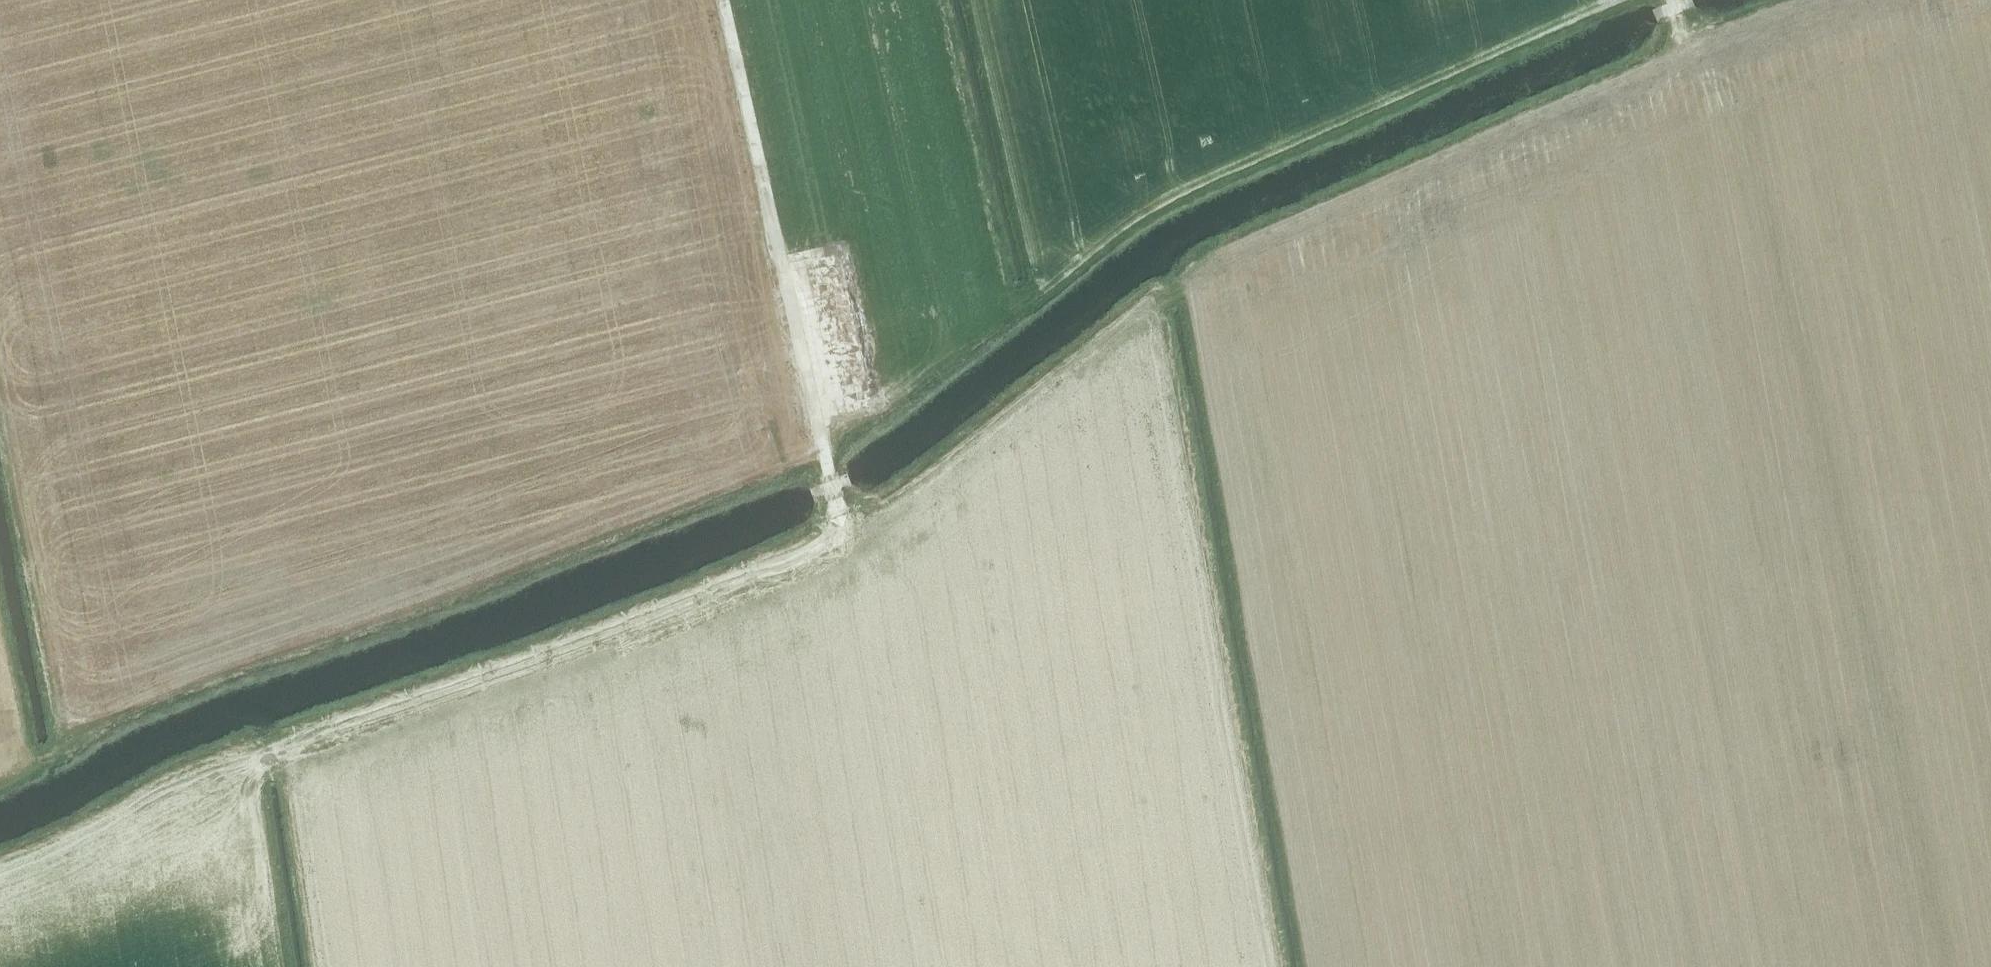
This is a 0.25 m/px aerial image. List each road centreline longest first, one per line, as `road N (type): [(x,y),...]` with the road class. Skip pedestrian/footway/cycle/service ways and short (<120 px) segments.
road 1 (track): [(306,731),(632,620),(838,529),(719,0)]
road 2 (track): [(838,529),(891,507),(1154,302),(1200,283),(1212,261),(1739,31)]

